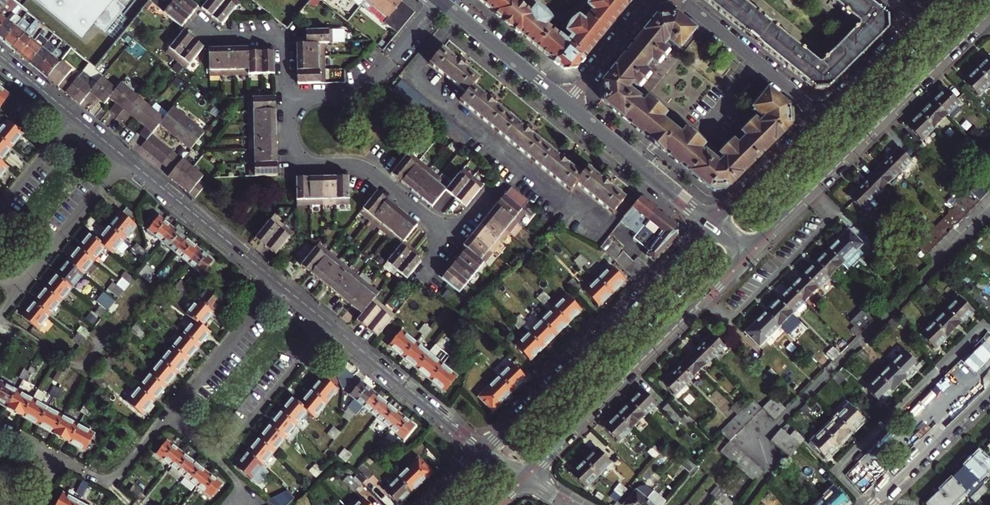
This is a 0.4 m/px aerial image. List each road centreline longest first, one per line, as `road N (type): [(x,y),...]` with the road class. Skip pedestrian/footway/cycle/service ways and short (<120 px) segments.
road 1 (primary): [(748,254),(989,13)]
road 2 (primary): [(711,223),(482,453)]
road 3 (primary): [(524,479),(748,254)]
road 4 (residential): [(989,328),(837,470),(869,504)]
road 5 (residential): [(454,238),(364,169),(301,162),(289,143),(288,96)]
road 6 (residential): [(122,161),(276,285)]
road 7 (residential): [(145,293),(82,370),(0,317)]
road 8 (residential): [(330,329),(482,453)]
road 9 (residential): [(439,1),(367,83),(288,96)]
road 10 (tertiary): [(566,104),(711,223)]
road 11 (residential): [(682,0),(822,114)]
road 12 (residential): [(220,461),(330,329)]
road 13 (residential): [(167,416),(276,285)]
road 14 (residential): [(122,161),(18,290)]
road 15 (tertiary): [(439,1),(566,104)]
road 16 (residential): [(989,391),(873,504)]
road 17 (primary): [(822,114),(711,223)]
road 18 (residential): [(288,96),(286,35),(219,36),(196,22)]
road 19 (residential): [(651,0),(566,104)]
road 20 (primary): [(915,22),(822,114)]

